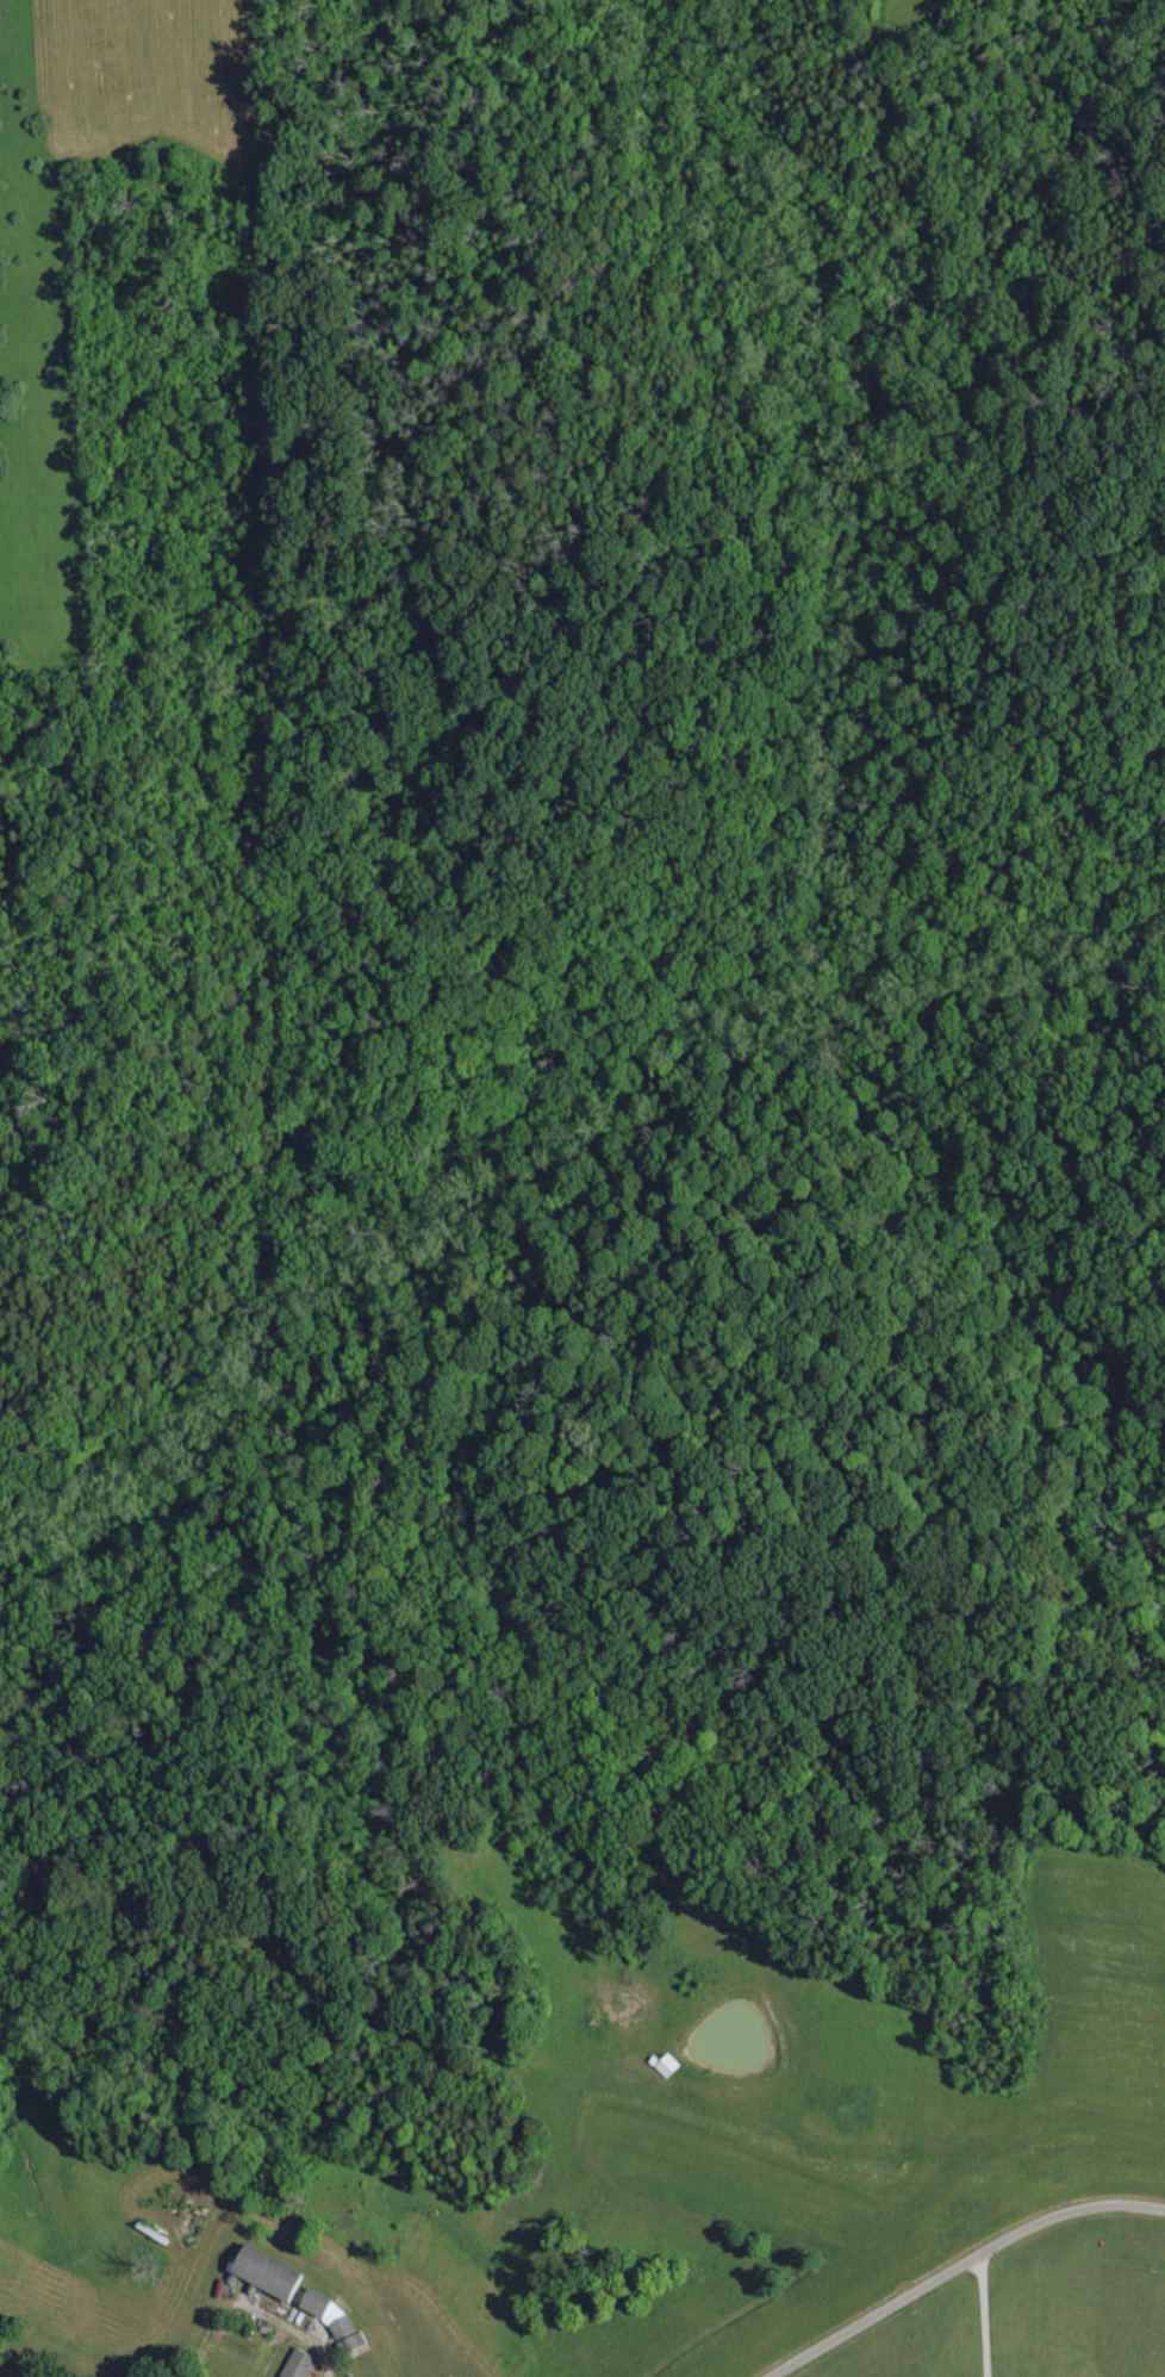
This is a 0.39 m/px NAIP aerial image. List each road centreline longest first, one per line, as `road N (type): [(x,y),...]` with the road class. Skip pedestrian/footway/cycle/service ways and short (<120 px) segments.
road 1 (residential): [(792,2376),(1020,2246),(1076,2227),(1164,2228)]

